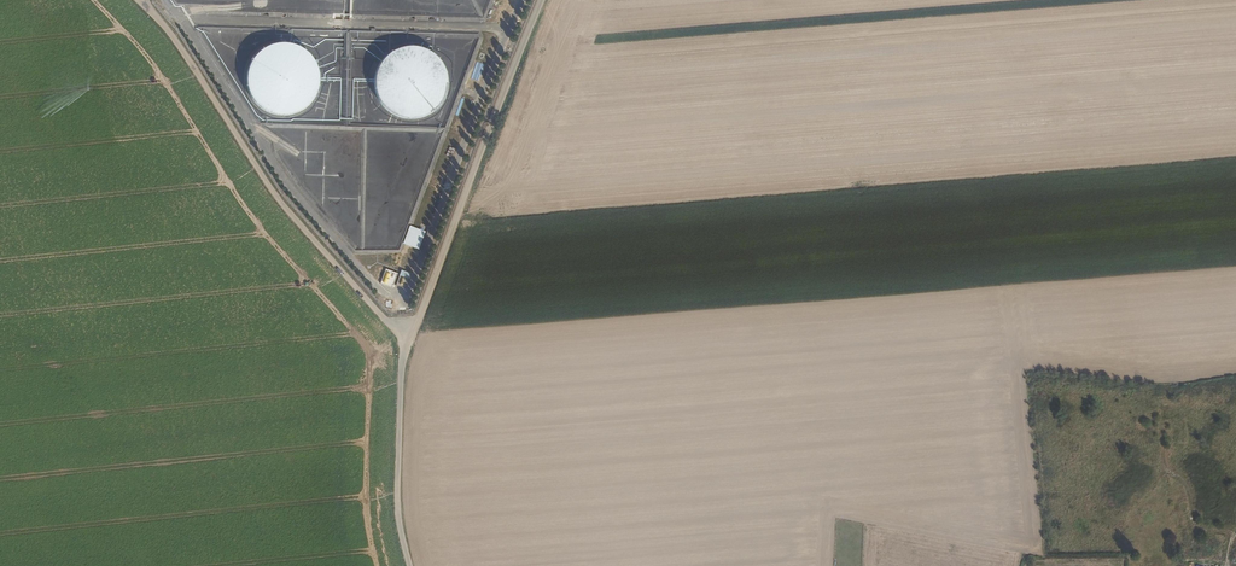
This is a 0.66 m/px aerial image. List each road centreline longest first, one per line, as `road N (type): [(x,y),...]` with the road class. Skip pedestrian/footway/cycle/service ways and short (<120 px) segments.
road 1 (unclassified): [(403,331),(290,211),(170,34),(136,0)]
road 2 (unclassified): [(548,0),(403,331)]
road 3 (unclassified): [(403,331),(399,507),(410,565)]

